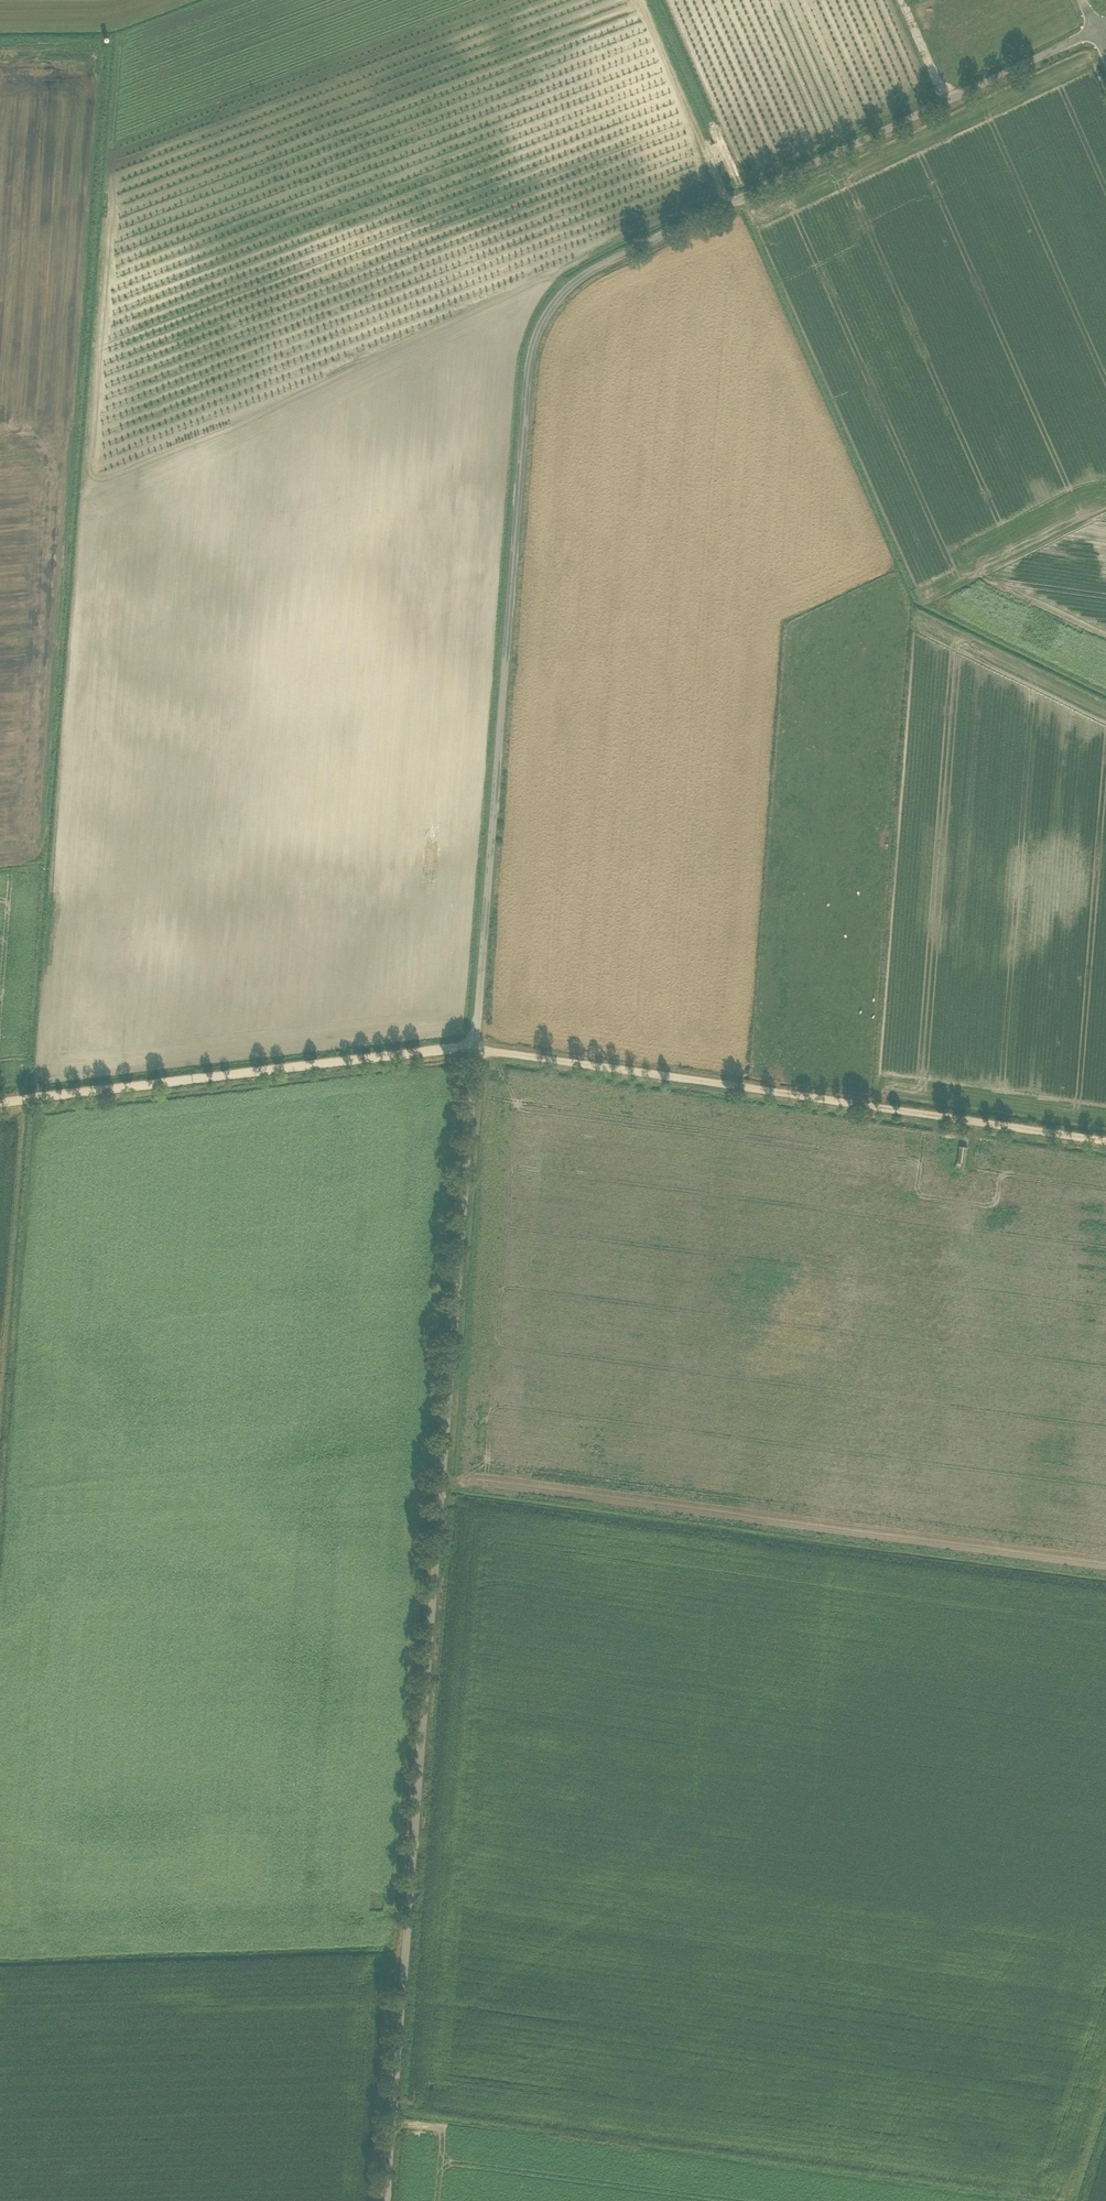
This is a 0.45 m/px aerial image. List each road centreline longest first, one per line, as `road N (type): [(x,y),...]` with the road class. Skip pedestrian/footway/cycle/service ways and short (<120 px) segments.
road 1 (unclassified): [(385,2200),(487,890),(534,377),(546,325),(581,283),(1098,28)]
road 2 (track): [(0,1103),(476,1048),(1105,1141)]

